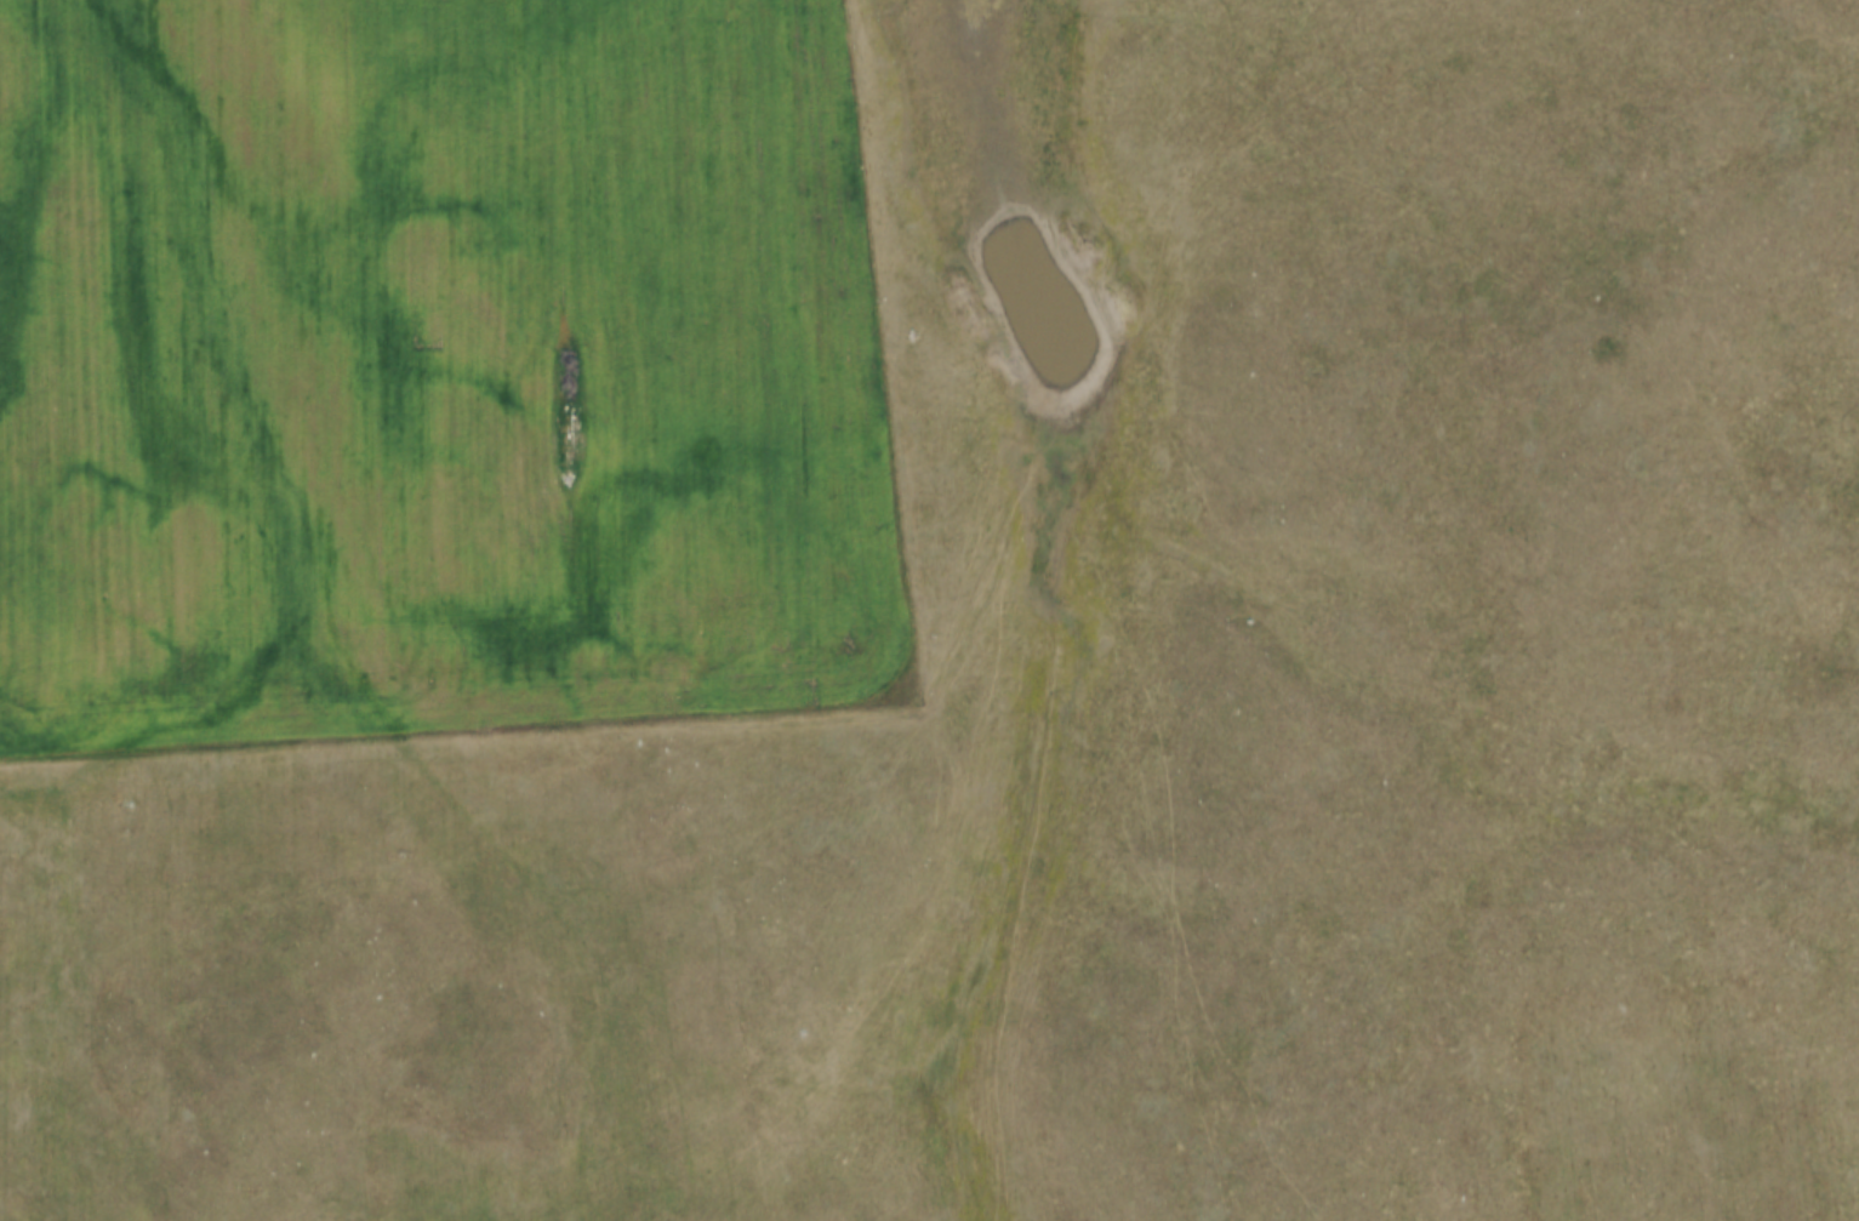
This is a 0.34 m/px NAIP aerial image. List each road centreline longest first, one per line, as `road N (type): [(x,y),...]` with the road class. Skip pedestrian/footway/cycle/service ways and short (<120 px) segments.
road 1 (track): [(1101,0),(1087,181)]

